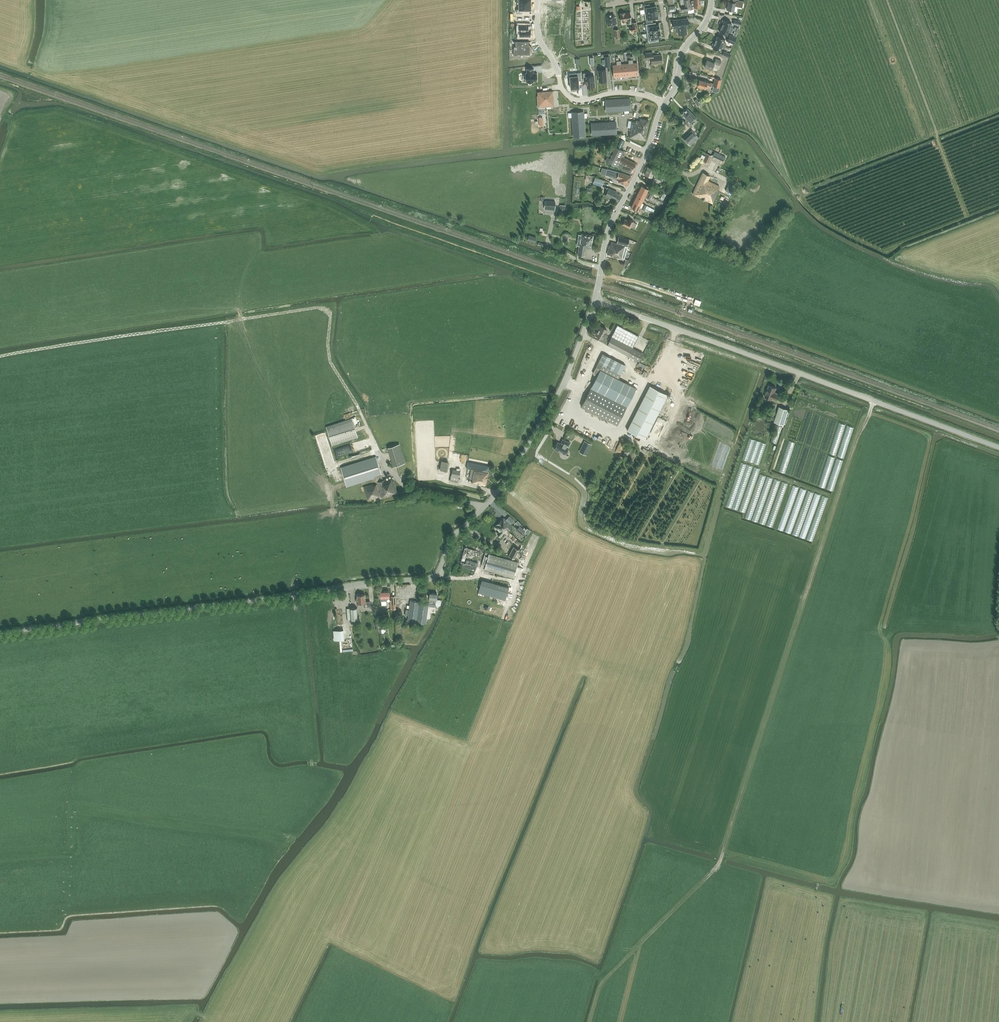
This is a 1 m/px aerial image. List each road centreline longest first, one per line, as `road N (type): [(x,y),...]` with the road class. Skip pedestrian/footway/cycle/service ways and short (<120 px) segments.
road 1 (unclassified): [(0,633),(428,580),(543,424),(595,299)]
road 2 (tertiary): [(998,447),(595,299)]
road 3 (track): [(243,321),(330,313),(330,361),(394,477),(408,491),(483,509)]
road 4 (track): [(471,741),(547,546),(537,516),(502,486)]
road 5 (track): [(0,358),(243,321)]
road 6 (track): [(802,606),(874,401)]
road 7 (tertiary): [(595,299),(610,227),(664,104)]

